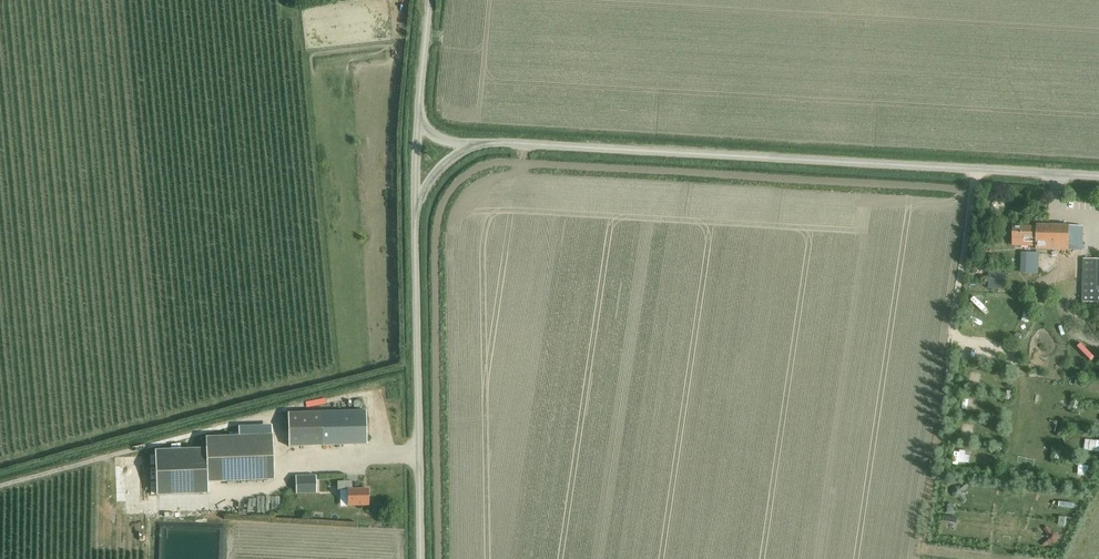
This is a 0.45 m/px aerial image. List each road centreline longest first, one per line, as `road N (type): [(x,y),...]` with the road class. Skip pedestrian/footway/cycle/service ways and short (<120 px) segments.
road 1 (unclassified): [(473,143),(1098,175)]
road 2 (unclassified): [(419,558),(415,208)]

